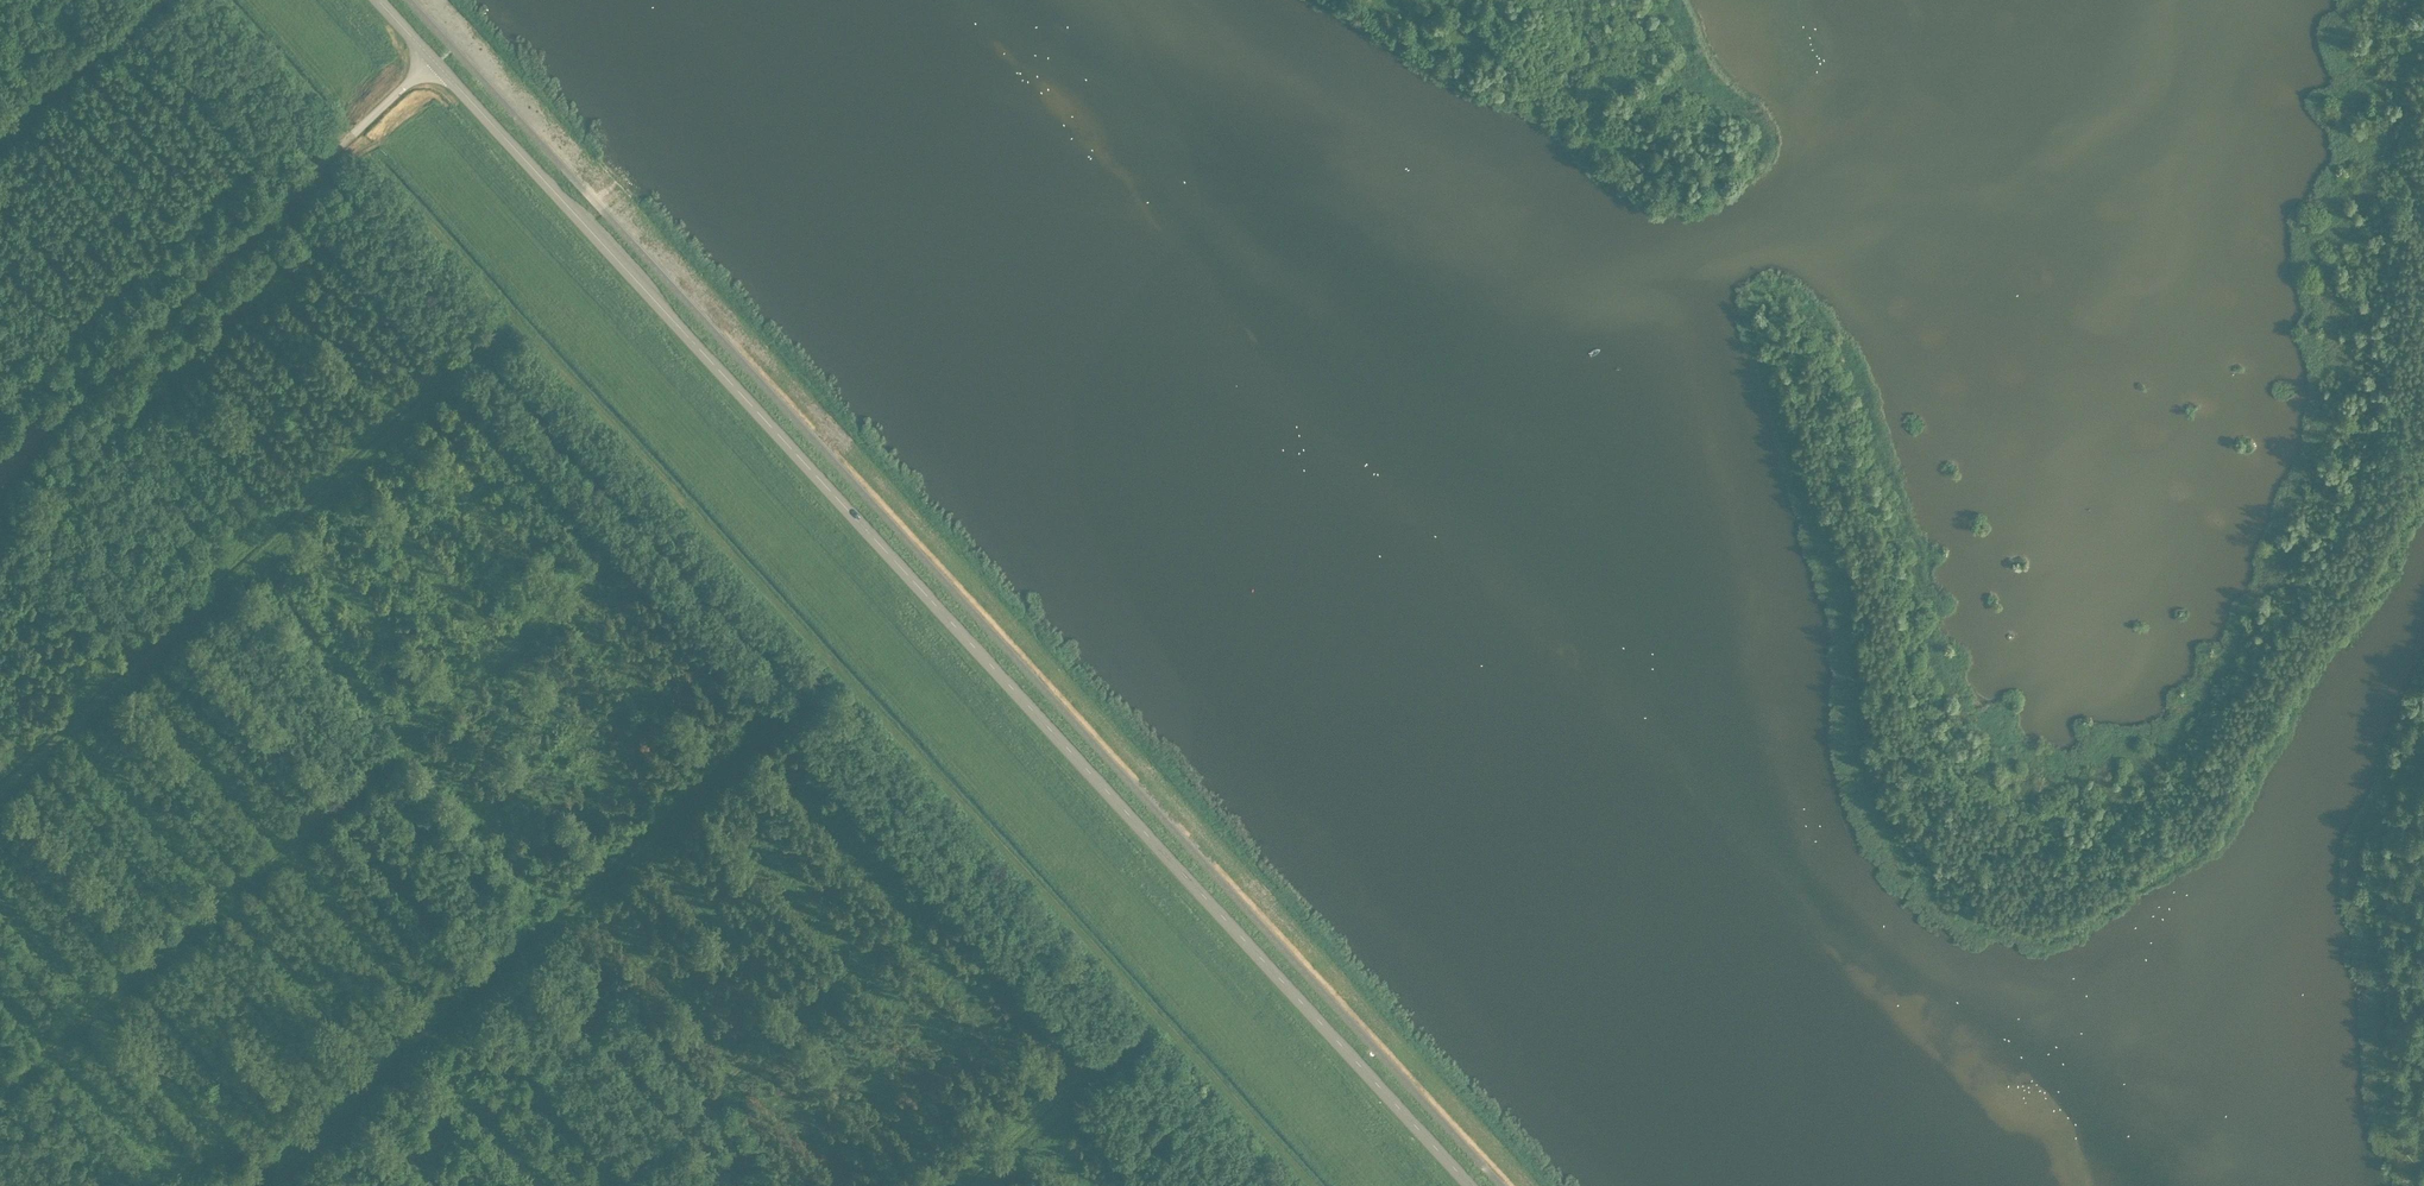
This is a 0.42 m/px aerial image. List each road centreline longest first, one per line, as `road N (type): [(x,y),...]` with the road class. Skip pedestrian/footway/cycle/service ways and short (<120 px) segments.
road 1 (tertiary): [(432,58),(1471,1185)]
road 2 (track): [(0,461),(351,133)]
road 3 (track): [(384,139),(293,189),(344,100)]

